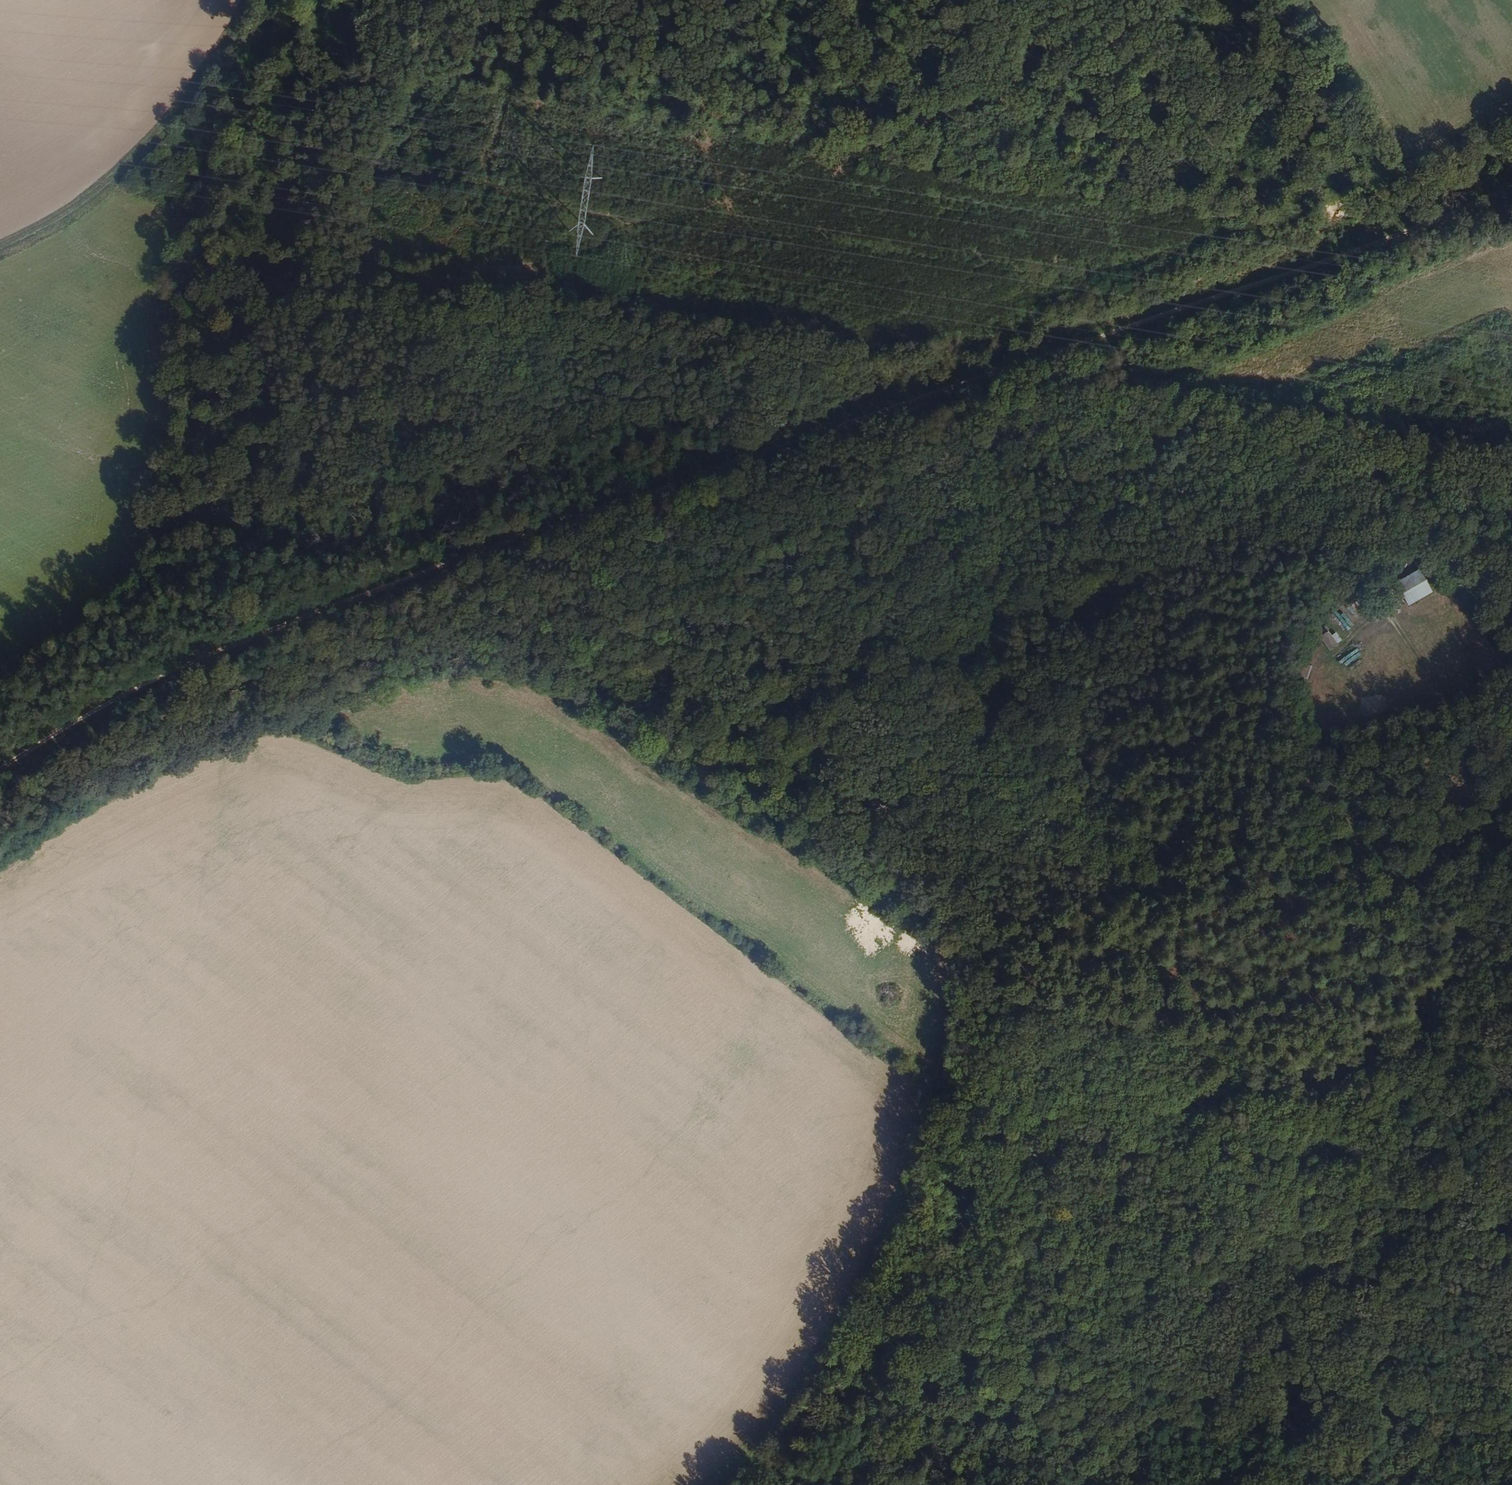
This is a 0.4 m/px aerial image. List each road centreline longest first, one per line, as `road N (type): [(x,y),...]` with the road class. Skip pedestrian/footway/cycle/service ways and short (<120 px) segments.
road 1 (track): [(1511,189),(228,644),(116,696),(0,769)]
road 2 (track): [(250,0),(115,178),(70,214),(0,249)]

